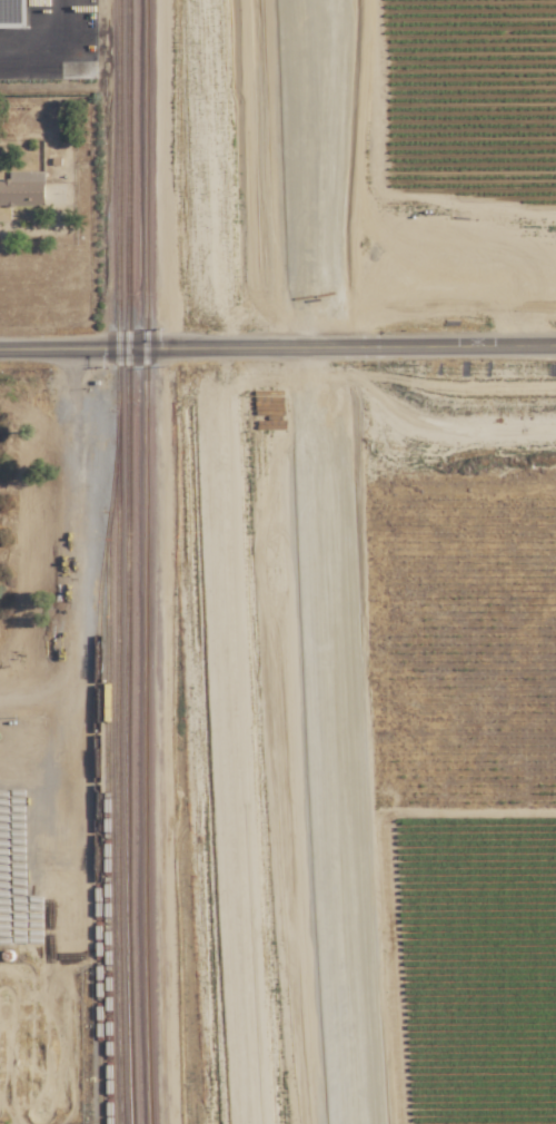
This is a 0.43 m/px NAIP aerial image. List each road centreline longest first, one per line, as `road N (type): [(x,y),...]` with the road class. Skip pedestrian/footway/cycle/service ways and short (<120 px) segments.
road 1 (secondary): [(0,350),(555,350)]

